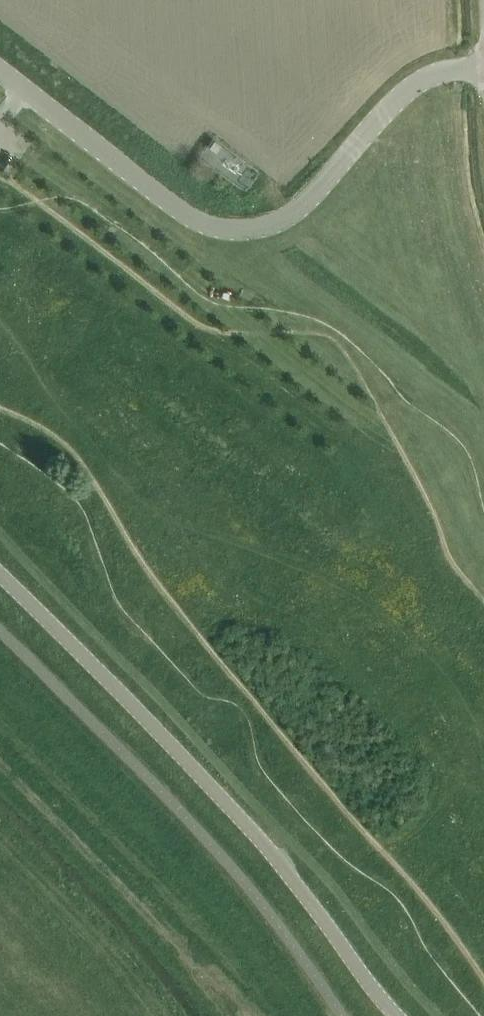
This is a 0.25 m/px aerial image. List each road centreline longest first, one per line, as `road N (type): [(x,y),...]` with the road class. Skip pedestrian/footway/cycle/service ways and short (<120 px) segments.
road 1 (track): [(481,1015),(428,954),(394,892),(324,844),(261,769),(247,722),(186,678),(115,601),(85,516),(58,483),(0,446)]
road 2 (unclassified): [(483,65),(426,77),(278,220),(216,231),(177,209),(0,70)]
road 3 (residential): [(0,575),(281,862),(399,1015)]

